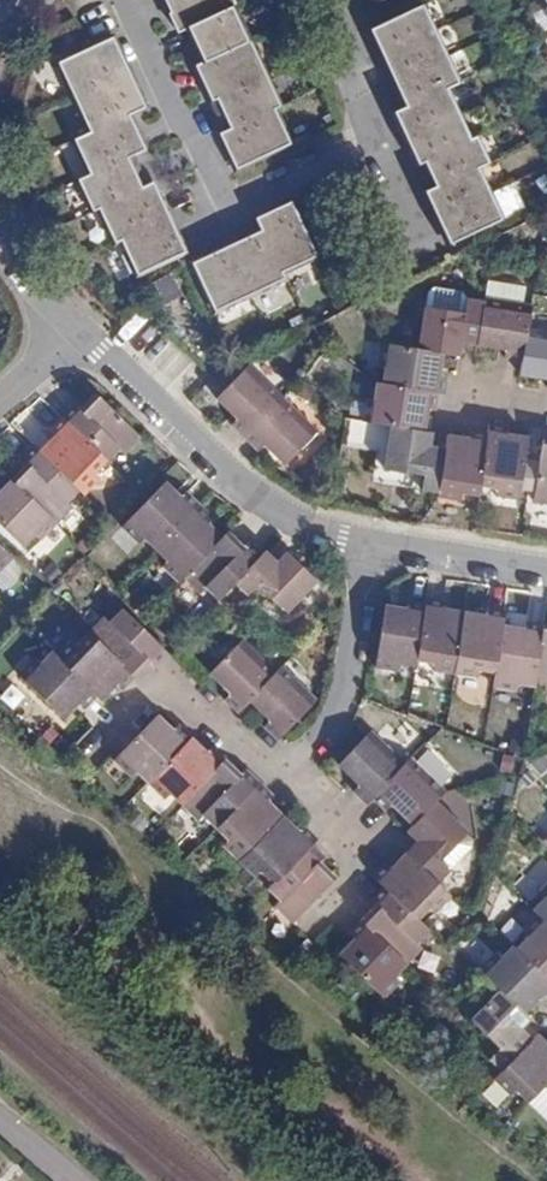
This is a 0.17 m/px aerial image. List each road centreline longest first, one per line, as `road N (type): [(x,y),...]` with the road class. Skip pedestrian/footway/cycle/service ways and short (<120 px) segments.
road 1 (residential): [(70,330),(289,513),(367,543)]
road 2 (residential): [(283,776),(338,701),(367,543)]
road 3 (residential): [(114,737),(165,687),(189,697),(283,776)]
road 4 (residential): [(283,776),(371,861),(320,923)]
road 5 (residential): [(367,543),(546,571)]
road 6 (residential): [(0,229),(34,290),(70,330)]

